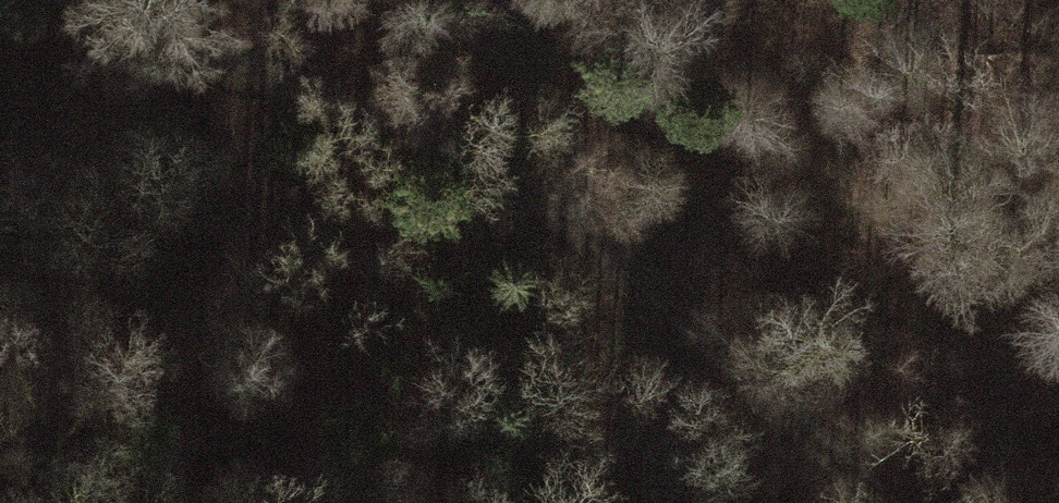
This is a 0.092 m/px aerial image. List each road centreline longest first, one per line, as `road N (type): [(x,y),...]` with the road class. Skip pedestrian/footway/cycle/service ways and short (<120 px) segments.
road 1 (track): [(98,0),(601,250)]
road 2 (track): [(669,329),(601,250),(526,0)]
road 3 (track): [(524,0),(490,78),(417,97),(260,75)]
road 4 (track): [(909,502),(669,329)]
road 5 (track): [(790,502),(669,329)]

